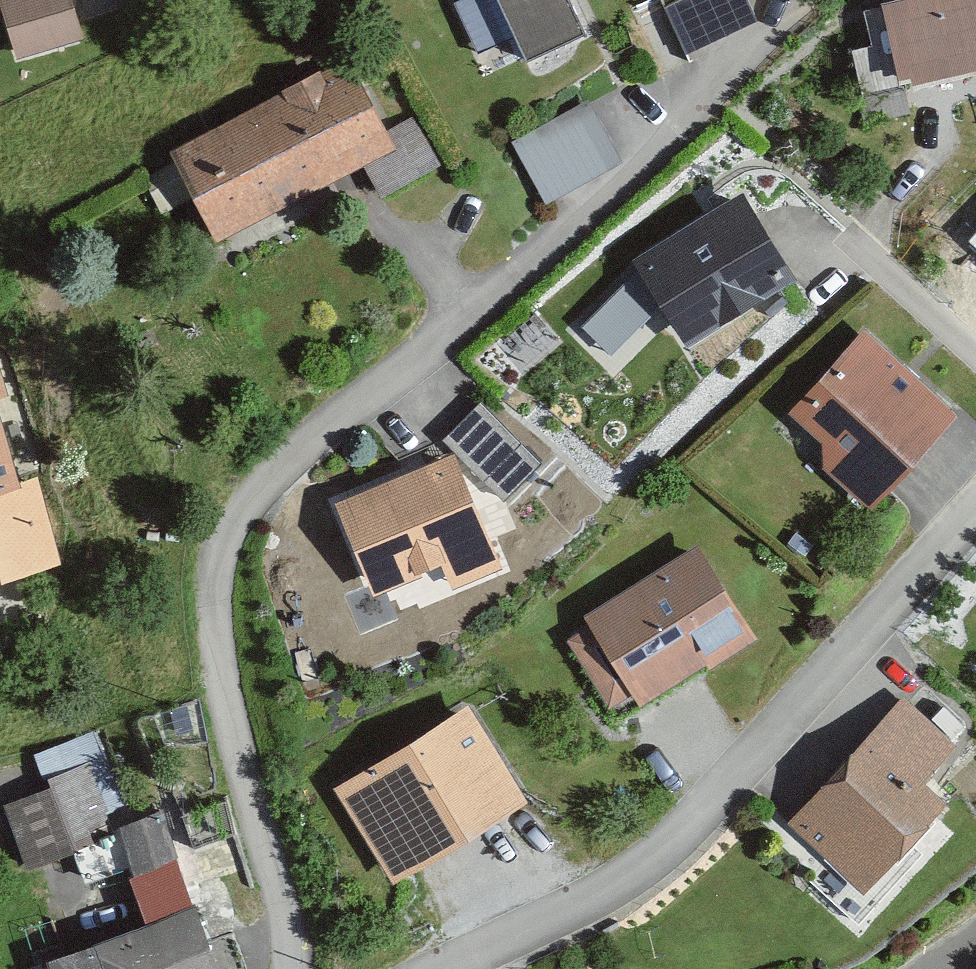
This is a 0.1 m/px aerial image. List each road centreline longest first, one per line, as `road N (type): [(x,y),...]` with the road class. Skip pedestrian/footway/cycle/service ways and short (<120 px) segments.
road 1 (residential): [(459,968),(688,844),(975,517)]

